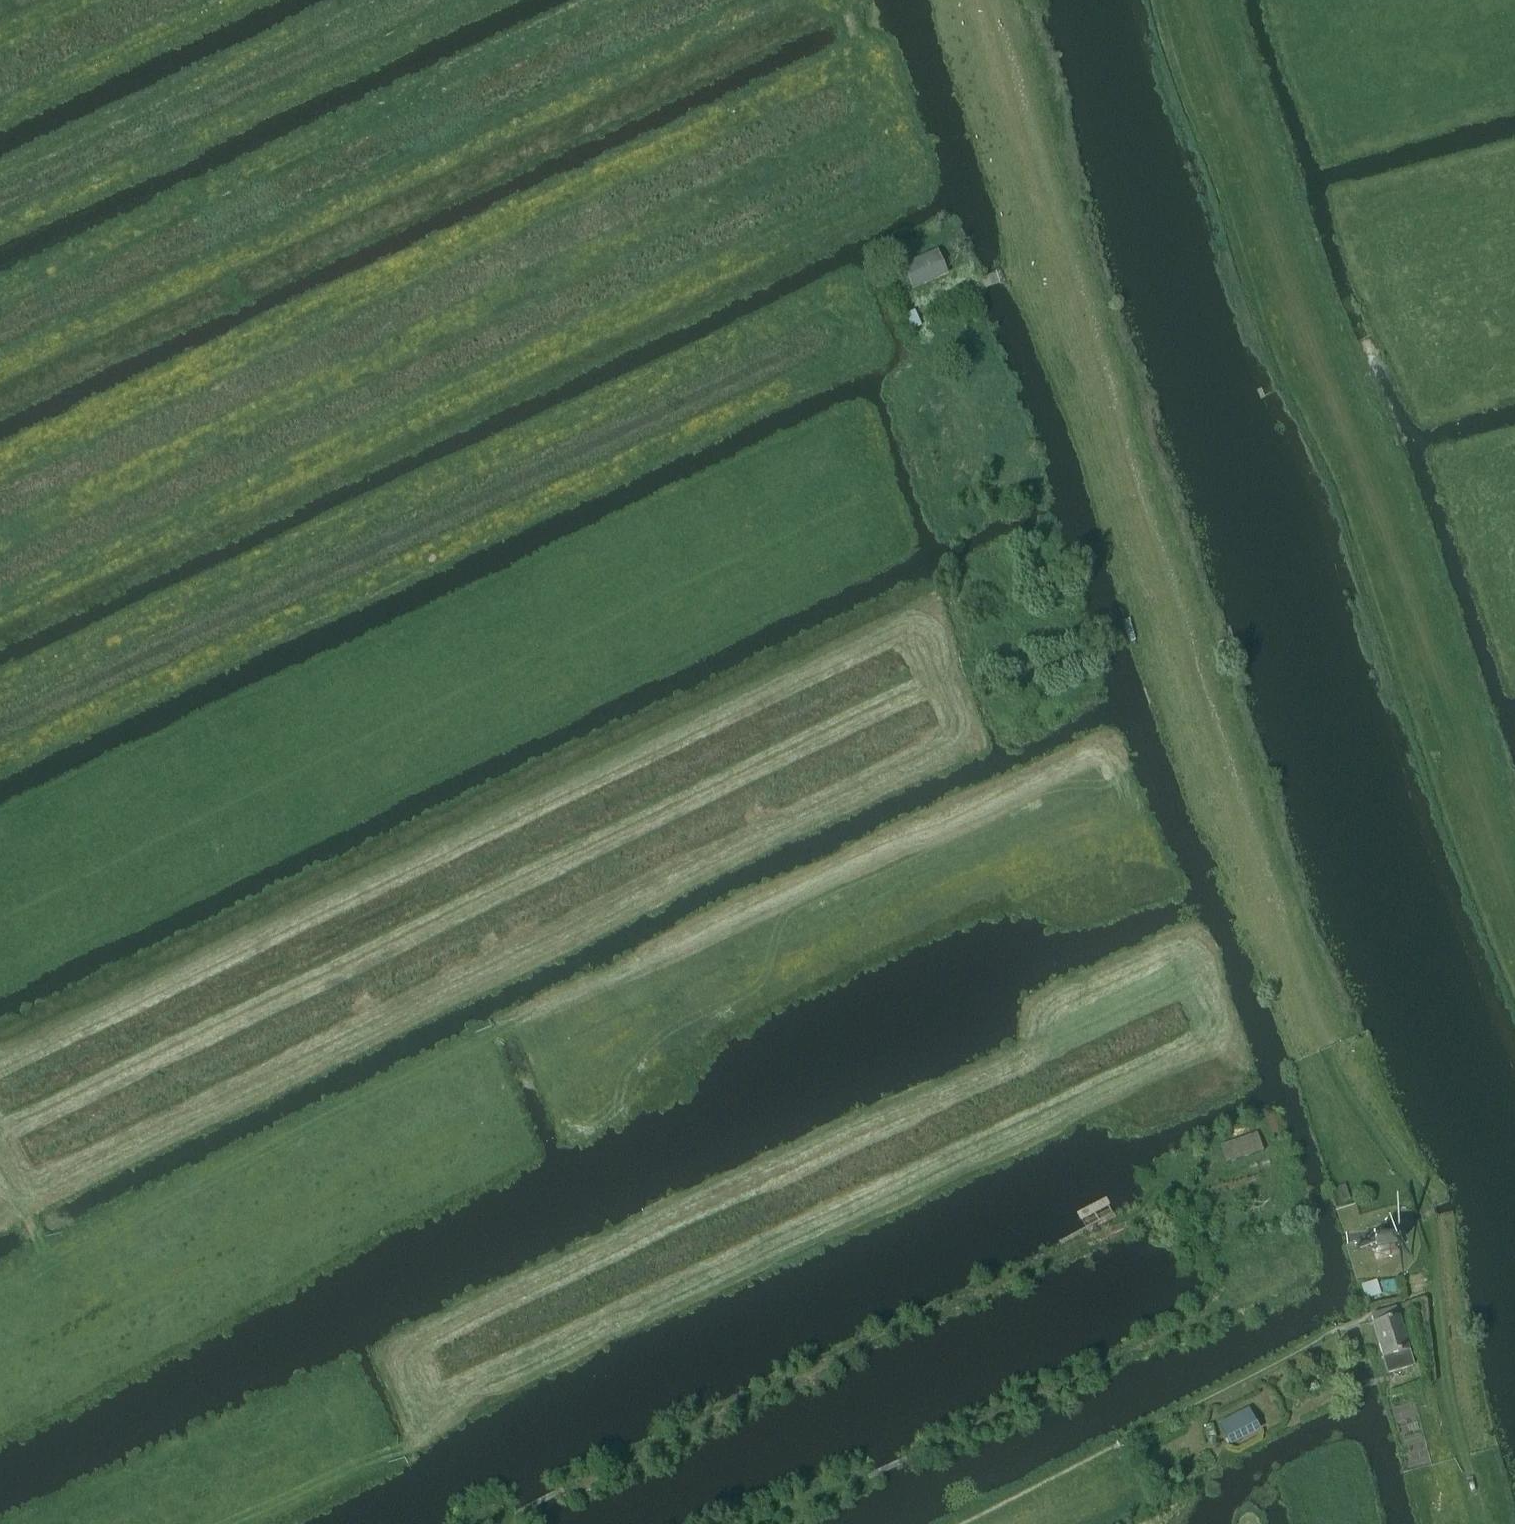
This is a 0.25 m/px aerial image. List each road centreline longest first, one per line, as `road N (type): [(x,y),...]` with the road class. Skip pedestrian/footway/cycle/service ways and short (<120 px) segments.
road 1 (track): [(1481,1523),(1445,1382),(1437,1278)]

